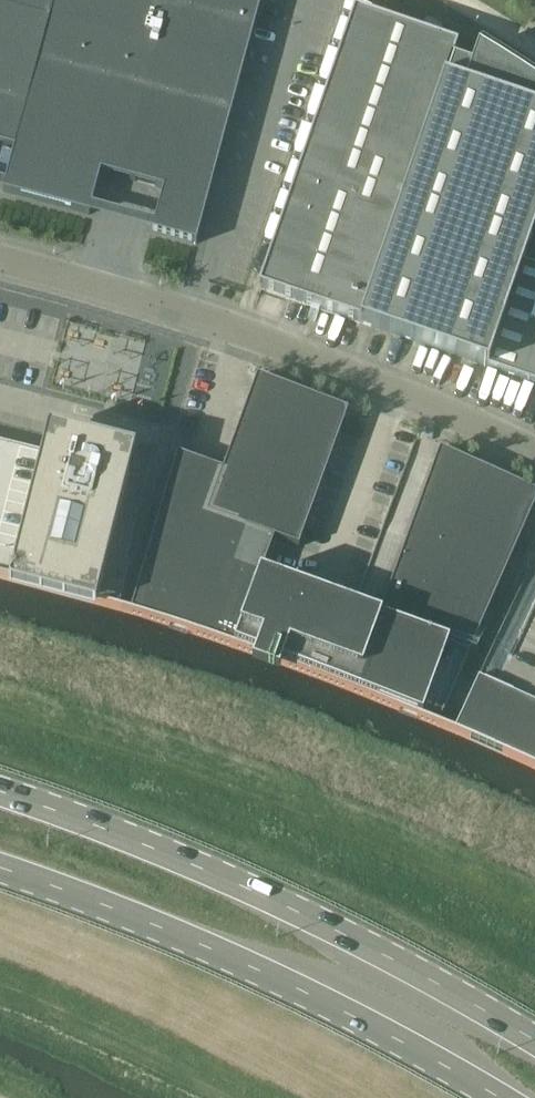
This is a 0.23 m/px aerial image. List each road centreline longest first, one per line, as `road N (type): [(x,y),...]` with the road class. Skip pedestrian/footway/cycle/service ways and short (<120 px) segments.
road 1 (primary): [(534,1043),(389,958),(209,872),(0,792)]
road 2 (unclassified): [(534,457),(441,410),(183,308),(0,262)]
road 3 (primary): [(0,867),(235,958),(501,1097)]
road 4 (track): [(232,1097),(0,991)]

